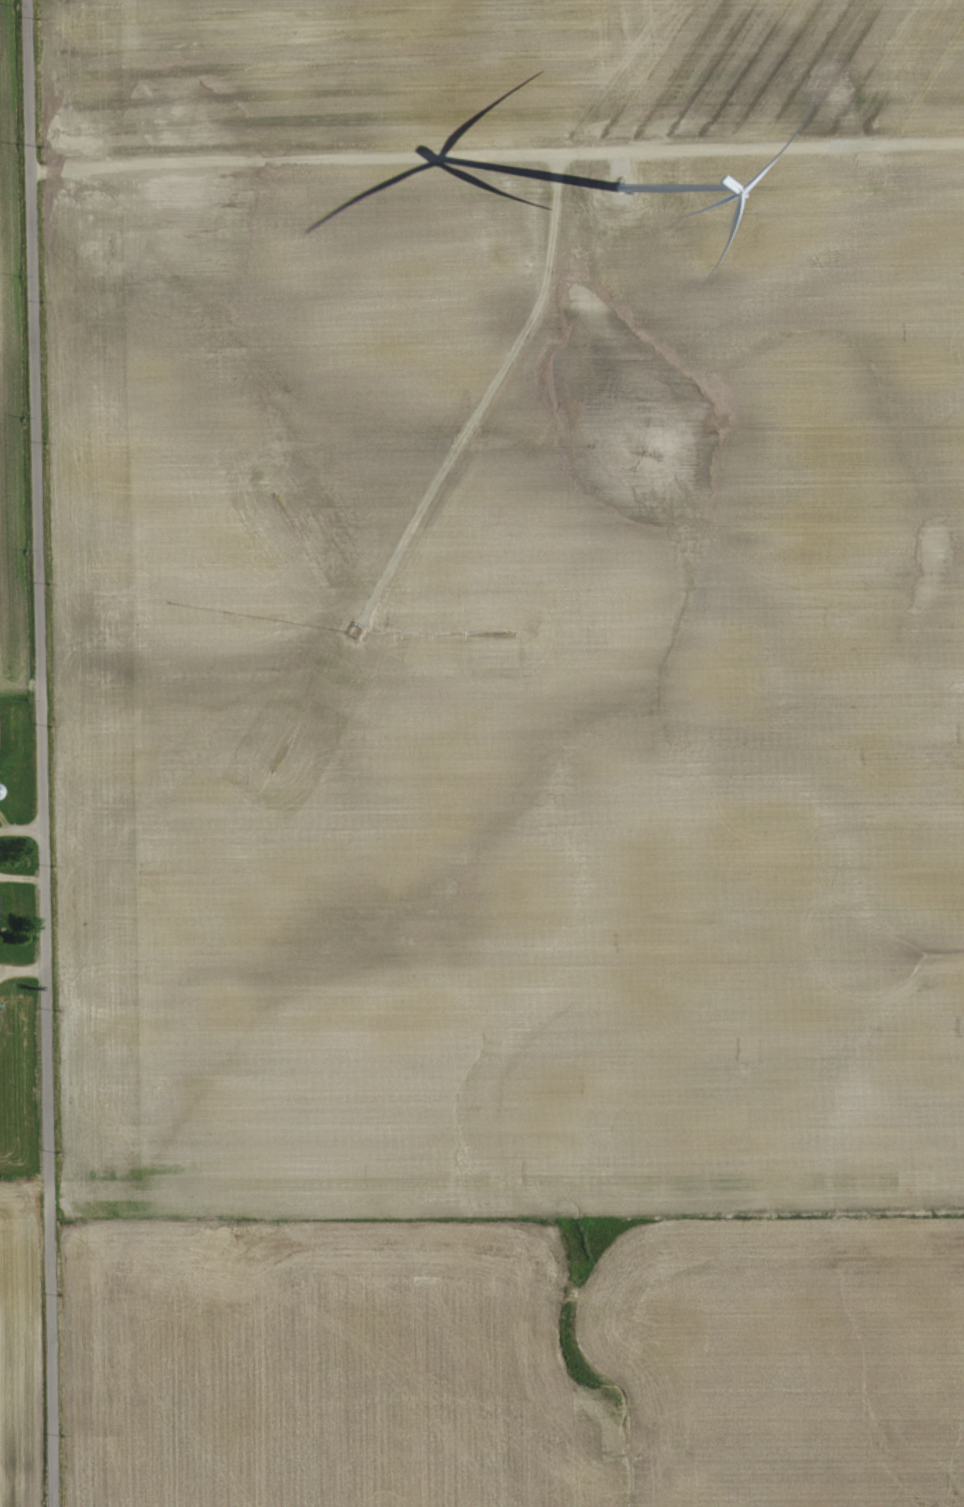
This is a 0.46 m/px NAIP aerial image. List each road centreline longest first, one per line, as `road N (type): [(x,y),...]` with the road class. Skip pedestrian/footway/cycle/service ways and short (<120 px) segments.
road 1 (tertiary): [(49,1506),(26,0)]

